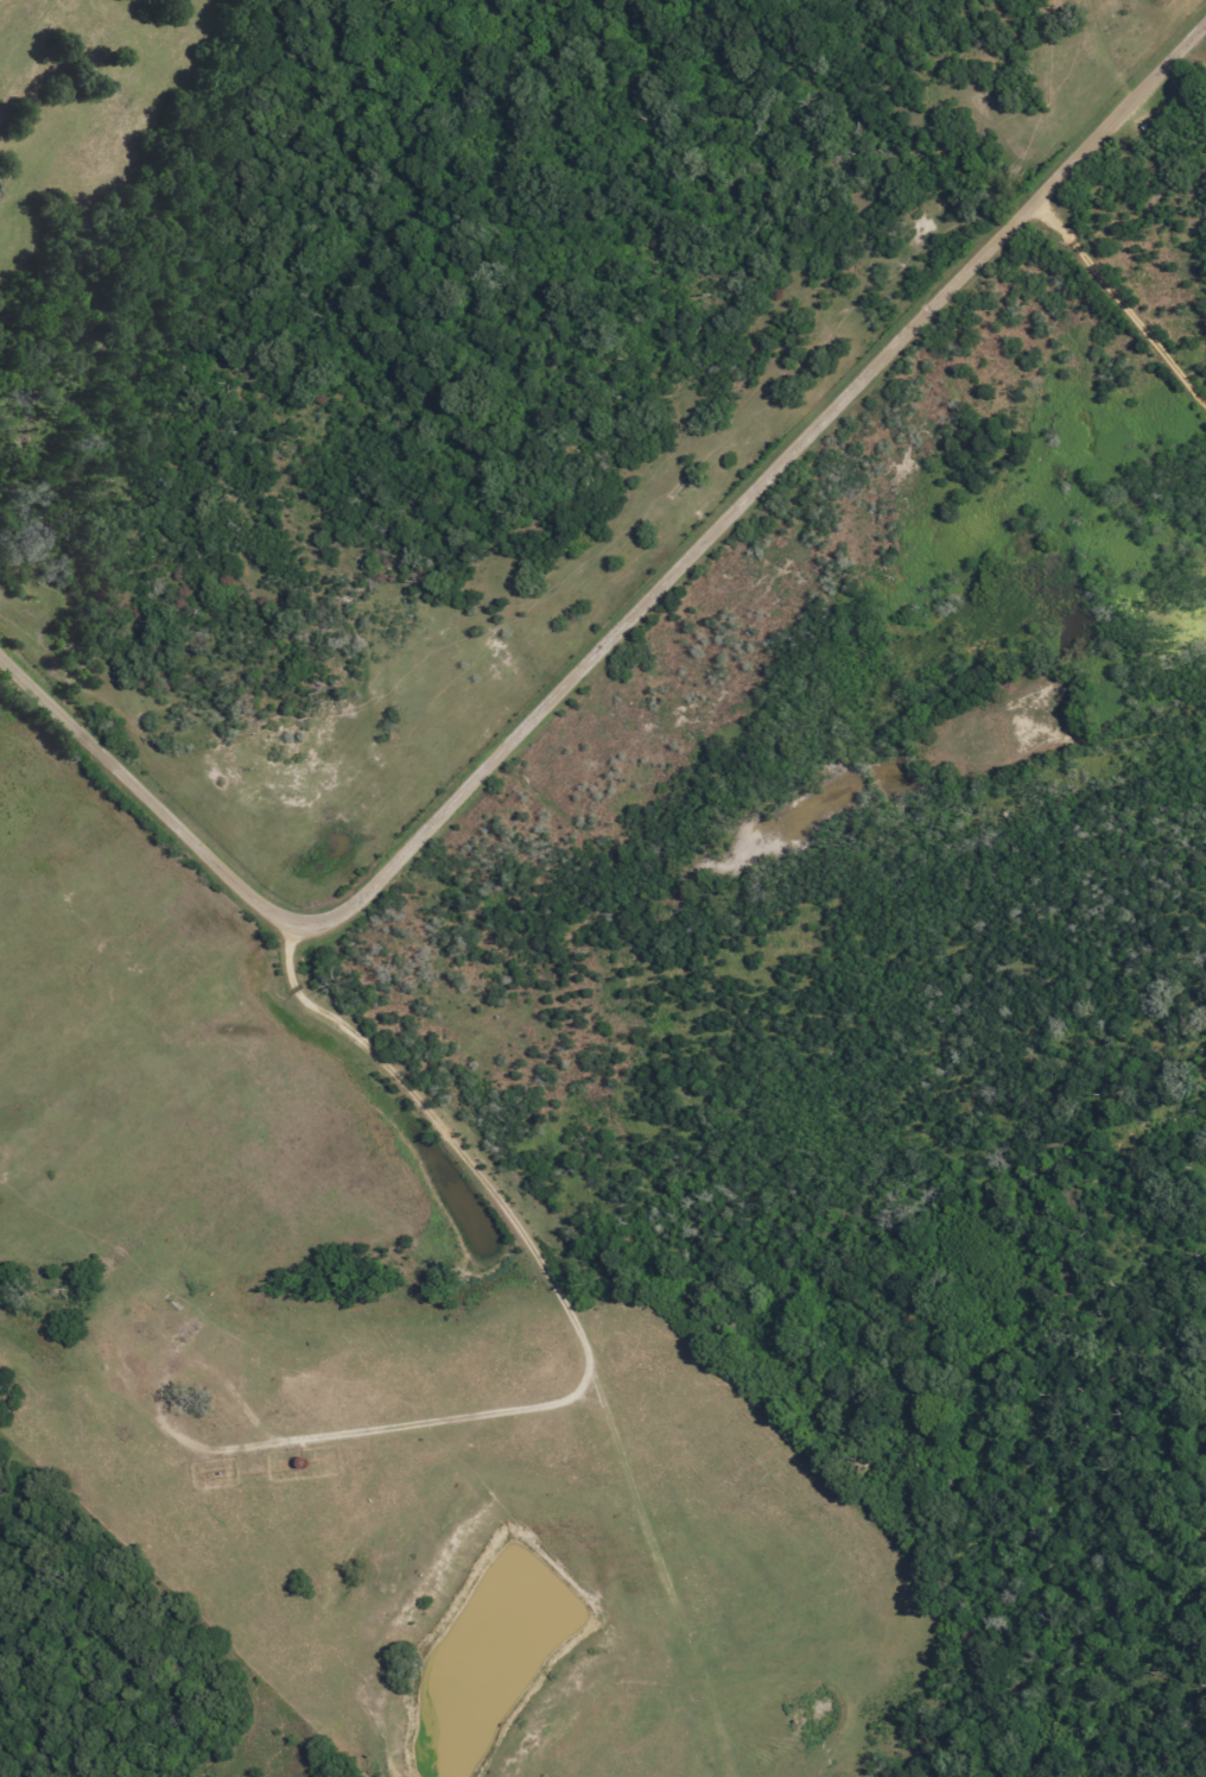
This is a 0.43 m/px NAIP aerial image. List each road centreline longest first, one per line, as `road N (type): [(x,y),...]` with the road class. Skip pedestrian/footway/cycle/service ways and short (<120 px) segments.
road 1 (residential): [(1205,25),(1041,185),(618,639),(343,917),(303,929),(262,913),(0,666)]
road 2 (residential): [(868,375),(1205,661)]

